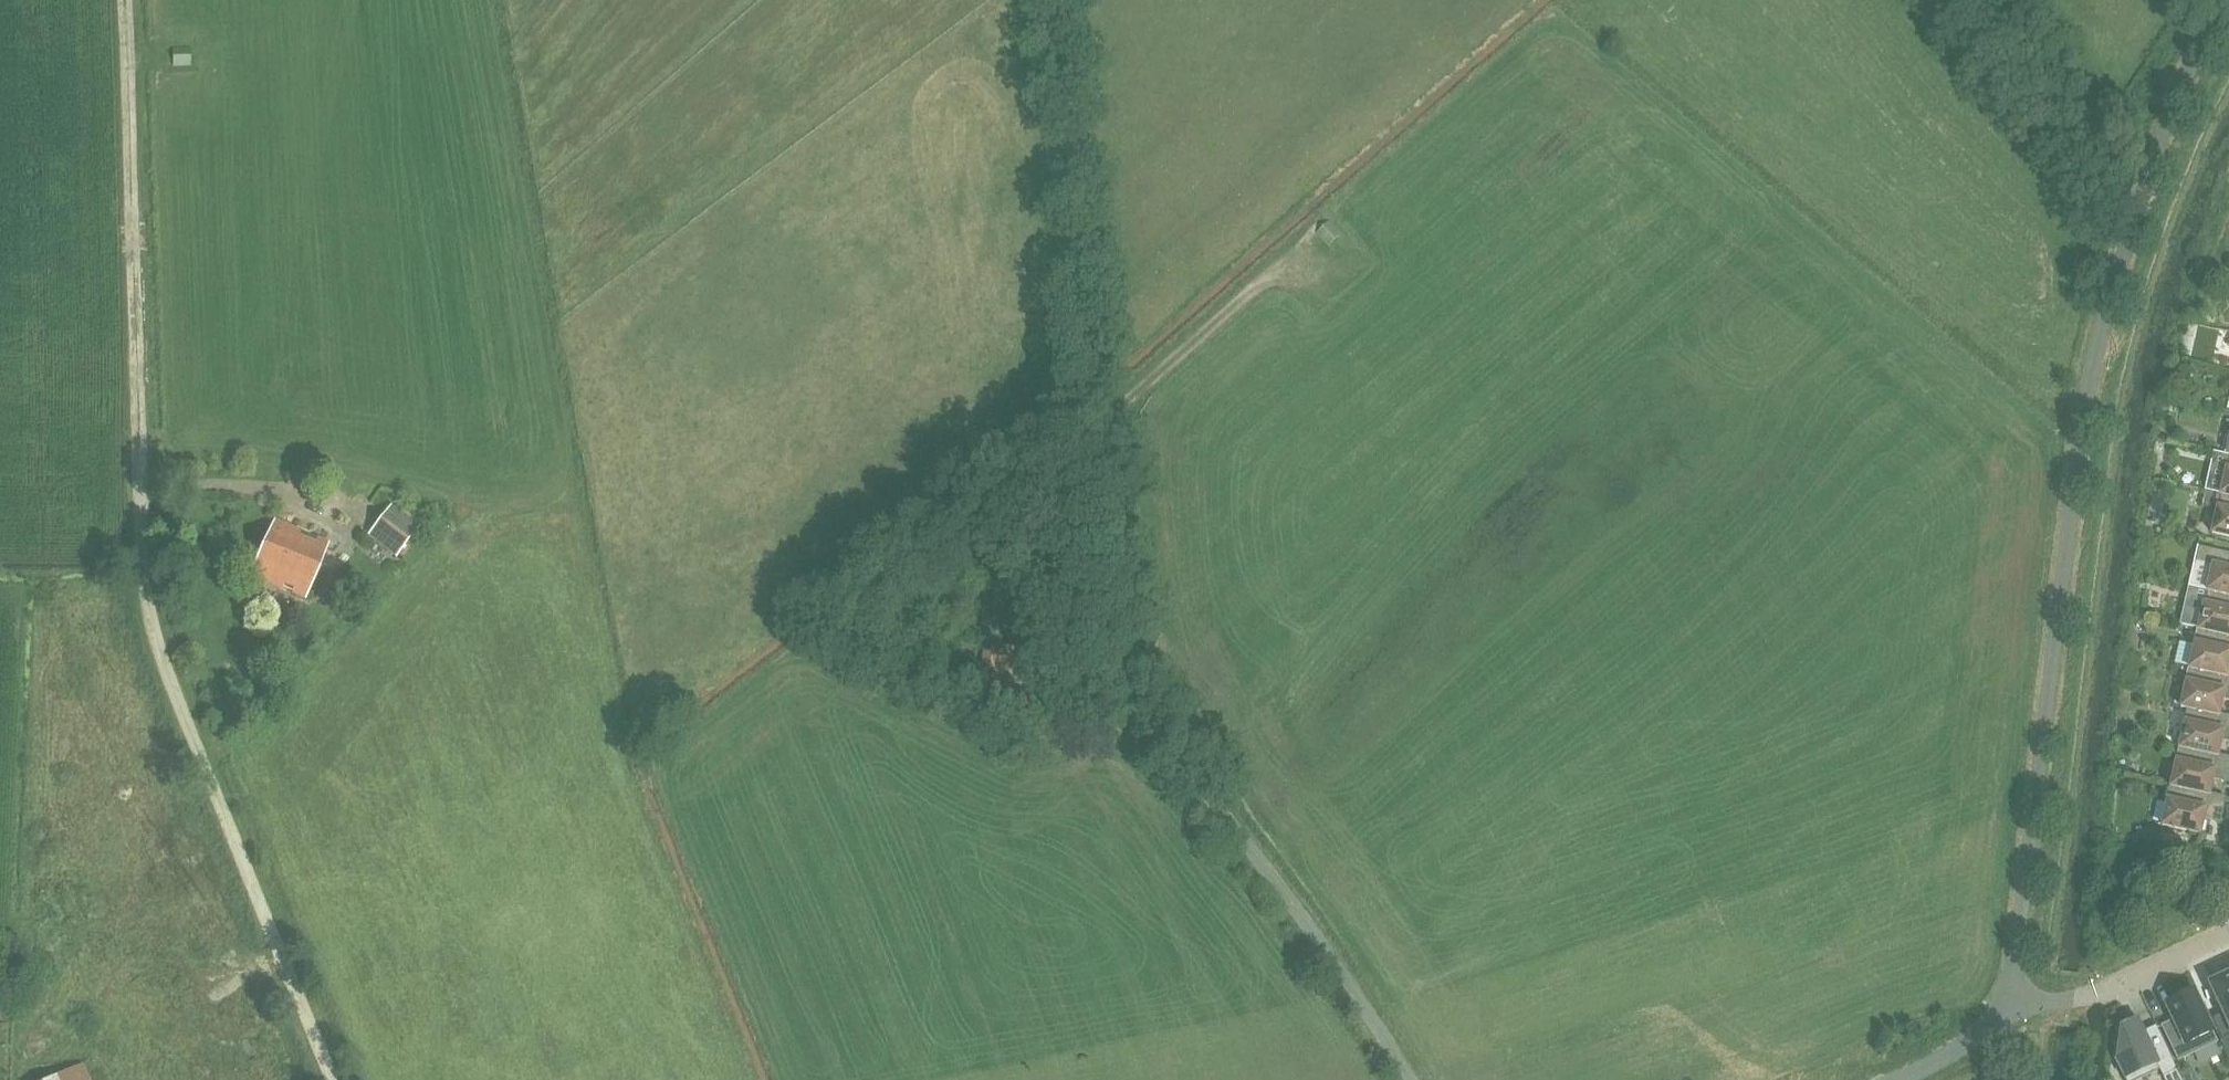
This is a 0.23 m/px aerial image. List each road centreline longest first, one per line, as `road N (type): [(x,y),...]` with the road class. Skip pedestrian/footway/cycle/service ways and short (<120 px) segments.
road 1 (track): [(328,1079),(147,615),(124,0)]
road 2 (unclassified): [(2004,1005),(2086,384),(2153,145),(2228,6)]
road 3 (unclassified): [(1410,1079),(1127,686),(1093,388)]
road 4 (track): [(1059,0),(1093,388)]
road 5 (residential): [(2004,1005),(2097,993),(2228,932)]
road 6 (unclassified): [(1899,1079),(1987,1028),(2004,1005)]

